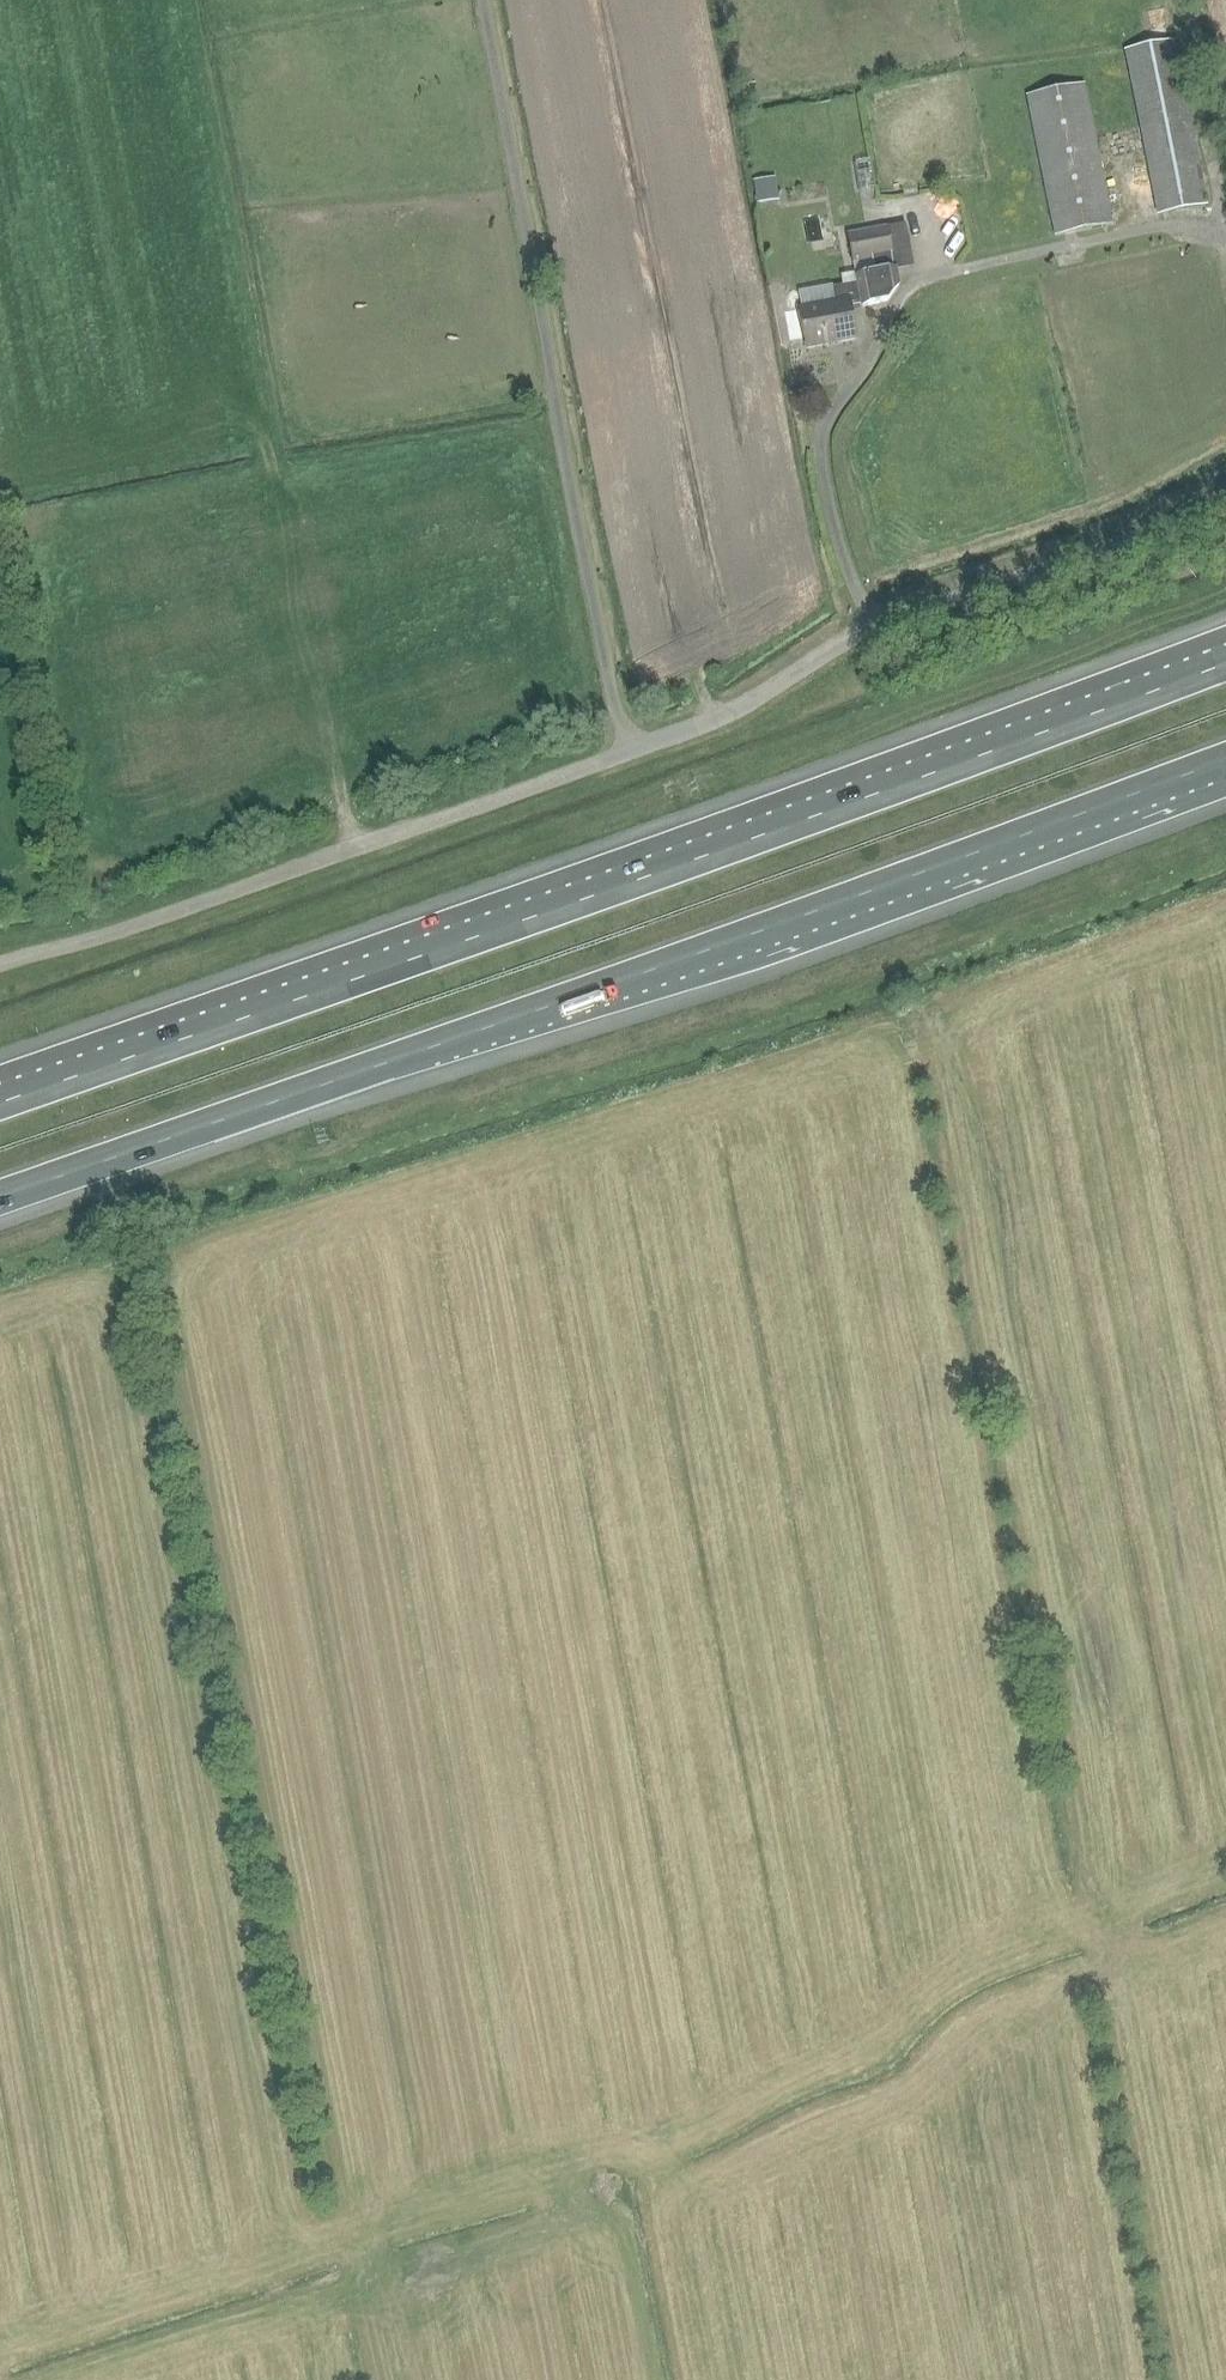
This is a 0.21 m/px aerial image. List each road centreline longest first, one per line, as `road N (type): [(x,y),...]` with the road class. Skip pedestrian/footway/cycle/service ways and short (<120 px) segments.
road 1 (unclassified): [(0,961),(493,794),(723,706),(879,629),(1105,552),(1225,496)]
road 2 (motorway): [(1225,661),(732,846),(0,1103)]
road 3 (motorway): [(0,1196),(1225,758)]

